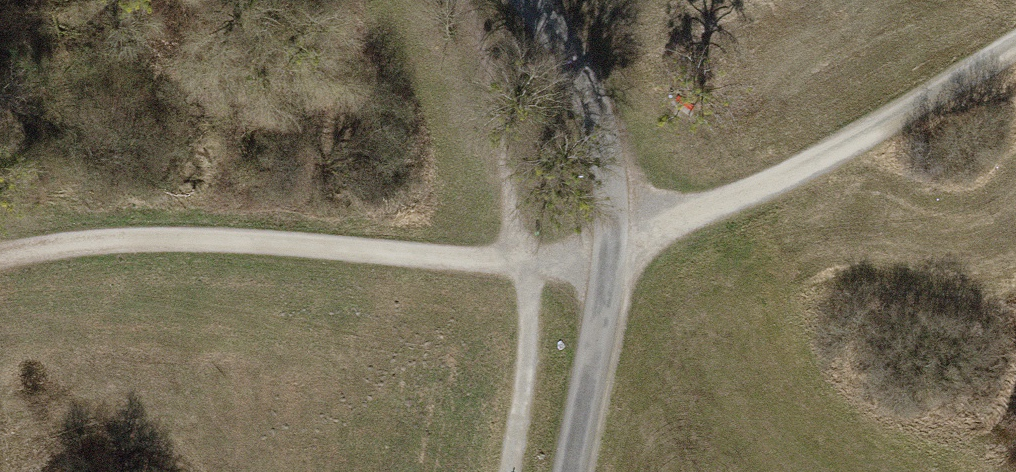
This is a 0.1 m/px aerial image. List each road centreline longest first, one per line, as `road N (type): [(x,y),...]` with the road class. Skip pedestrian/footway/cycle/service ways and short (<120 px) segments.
road 1 (track): [(0,255),(137,243),(520,261)]
road 2 (unclassified): [(570,471),(598,345),(613,192),(571,59),(528,0)]
road 3 (track): [(1015,51),(801,174),(613,242)]
road 4 (track): [(458,0),(475,24),(483,58),(520,261)]
road 5 (track): [(520,261),(525,340),(509,471)]

